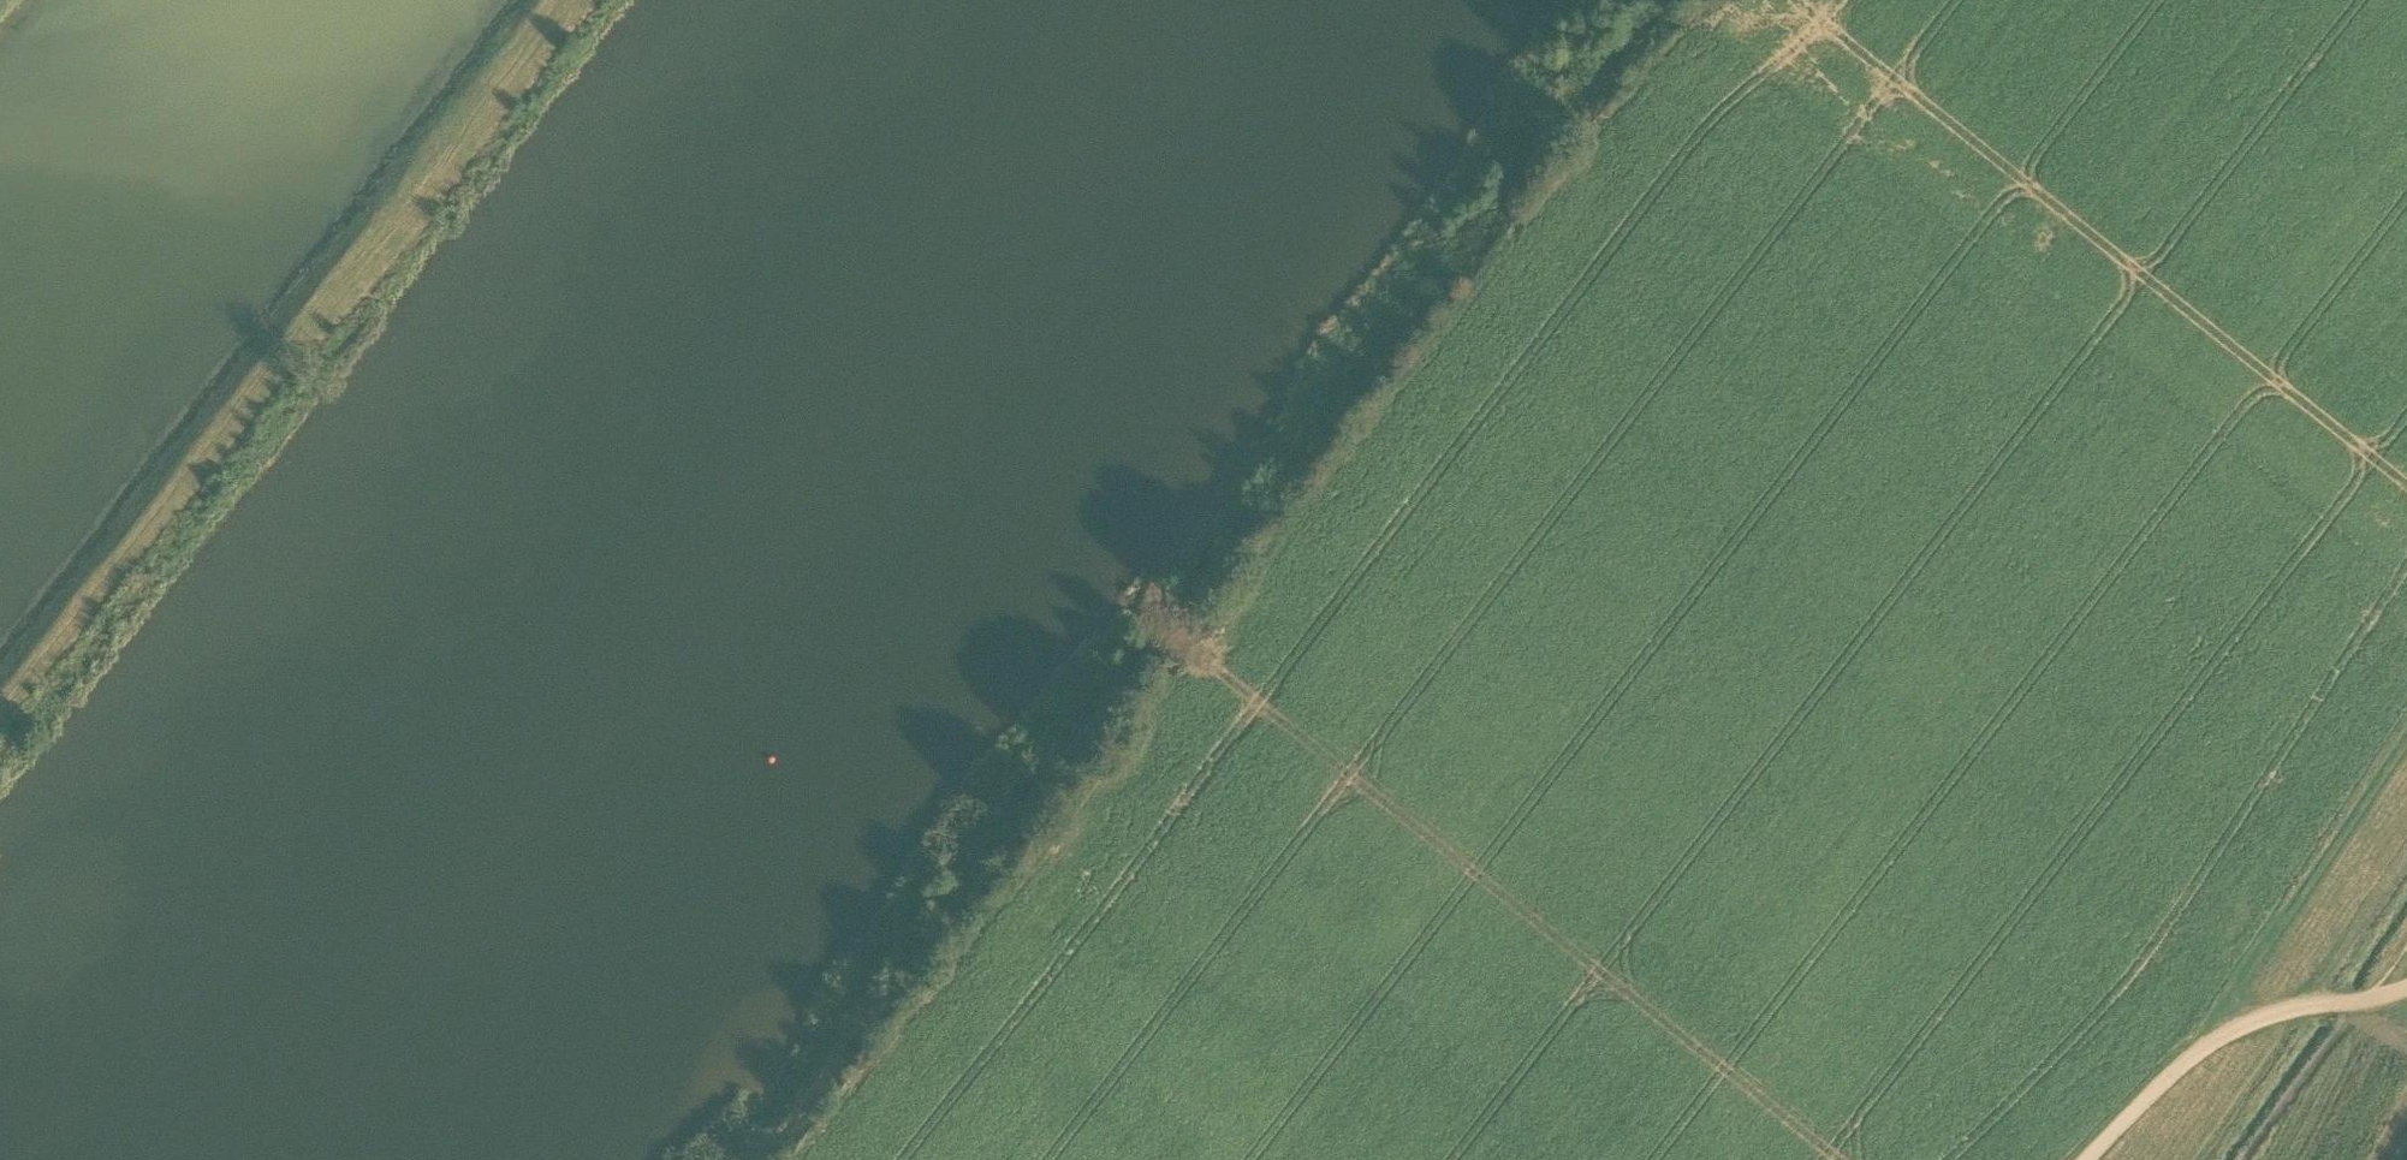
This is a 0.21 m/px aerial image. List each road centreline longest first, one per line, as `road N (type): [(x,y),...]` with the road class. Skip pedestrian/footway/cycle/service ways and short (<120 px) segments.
road 1 (track): [(2322,1004),(2246,1023),(2160,1085),(2079,1159)]

